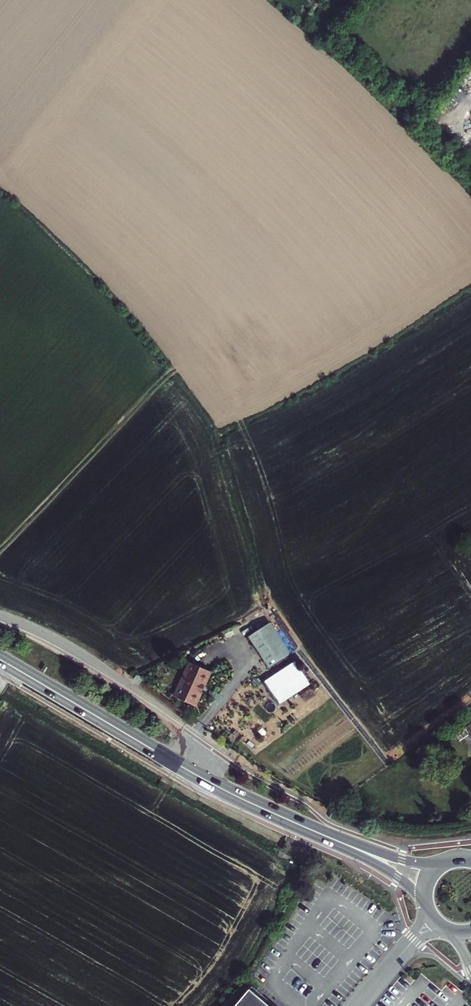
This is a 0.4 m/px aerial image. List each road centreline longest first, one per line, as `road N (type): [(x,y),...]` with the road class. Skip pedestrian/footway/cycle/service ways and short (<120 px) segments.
road 1 (primary): [(0,660),(255,804)]
road 2 (primary): [(443,862),(403,860),(255,804)]
road 3 (primary): [(255,804),(386,869),(424,902)]

